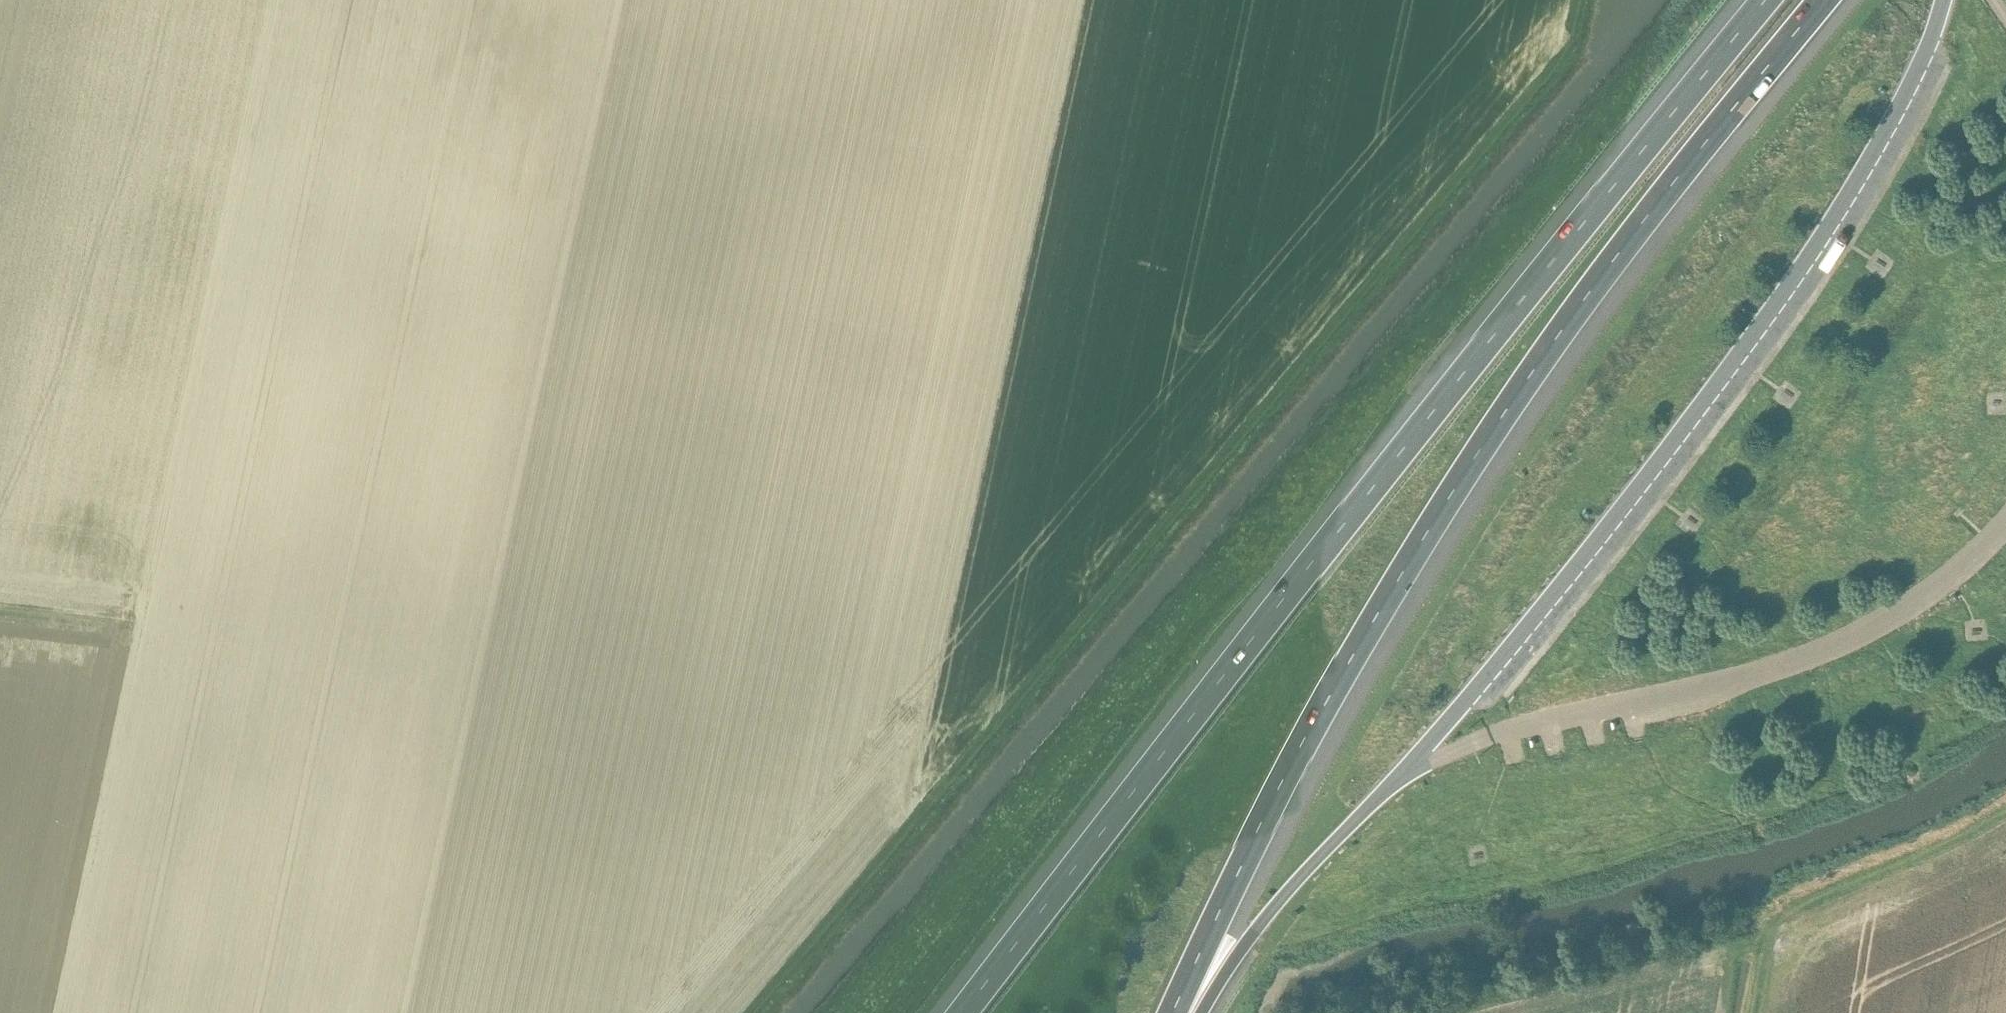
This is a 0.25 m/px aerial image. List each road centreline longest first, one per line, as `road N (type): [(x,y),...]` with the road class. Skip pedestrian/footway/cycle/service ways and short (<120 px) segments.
road 1 (motorway): [(1765,0),(964,1012)]
road 2 (motorway): [(1172,1012),(1284,778),(1452,491),(1616,256),(1821,0)]
road 3 (track): [(1752,1012),(1766,932),(1782,912),(2005,809)]
road 4 (motorway): [(1200,1012),(1267,915),(1394,778)]
road 5 (track): [(753,1012),(915,819)]

